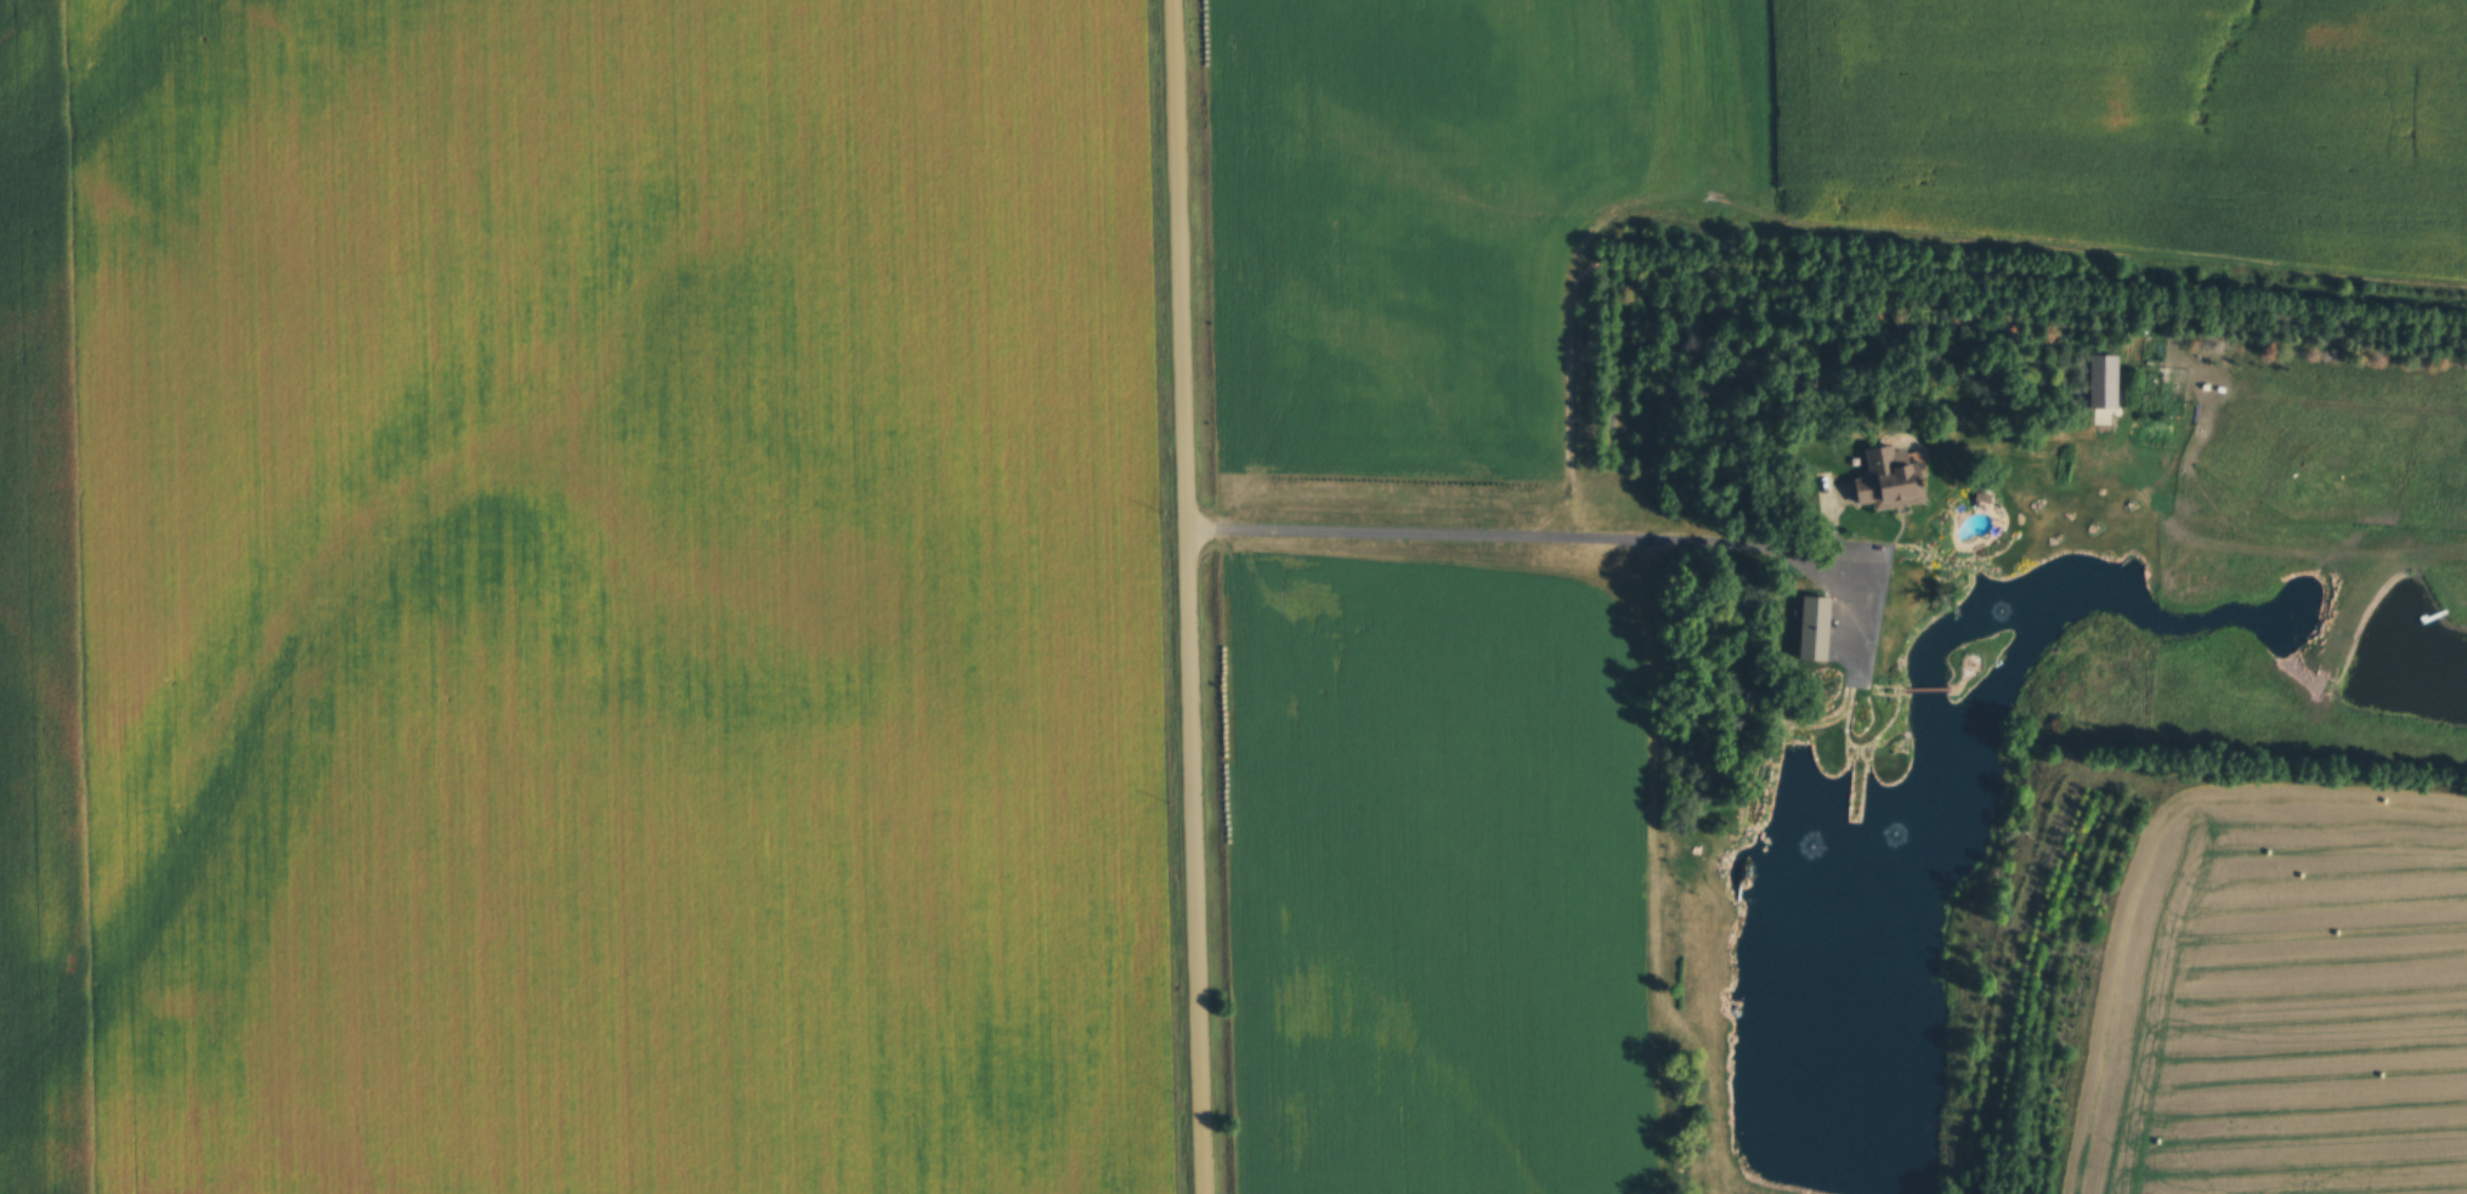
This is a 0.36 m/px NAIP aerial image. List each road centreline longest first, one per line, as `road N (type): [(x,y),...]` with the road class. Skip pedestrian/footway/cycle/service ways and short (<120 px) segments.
road 1 (residential): [(1203,1193),(1173,0)]

